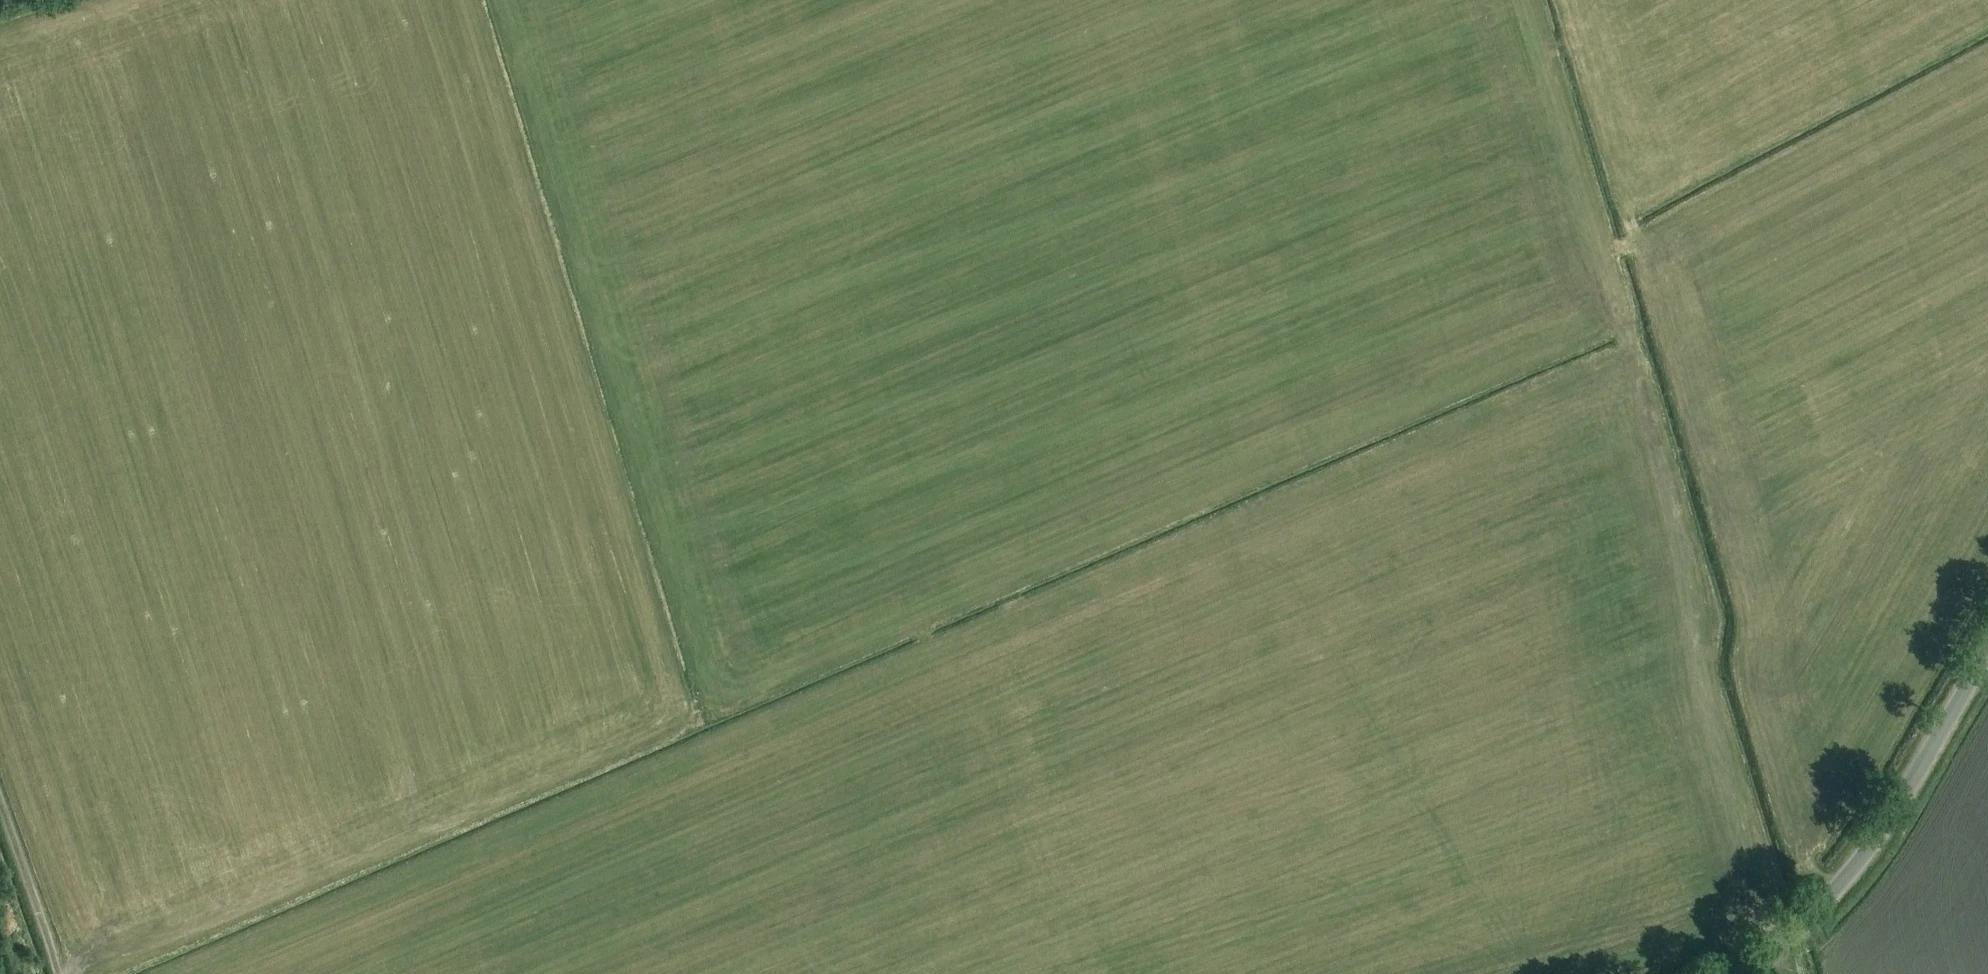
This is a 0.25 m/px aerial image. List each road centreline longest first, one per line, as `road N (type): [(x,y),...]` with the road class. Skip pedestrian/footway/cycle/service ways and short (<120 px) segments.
road 1 (unclassified): [(1731,973),(1773,949),(1871,846),(1987,656)]
road 2 (track): [(55,973),(0,816)]

